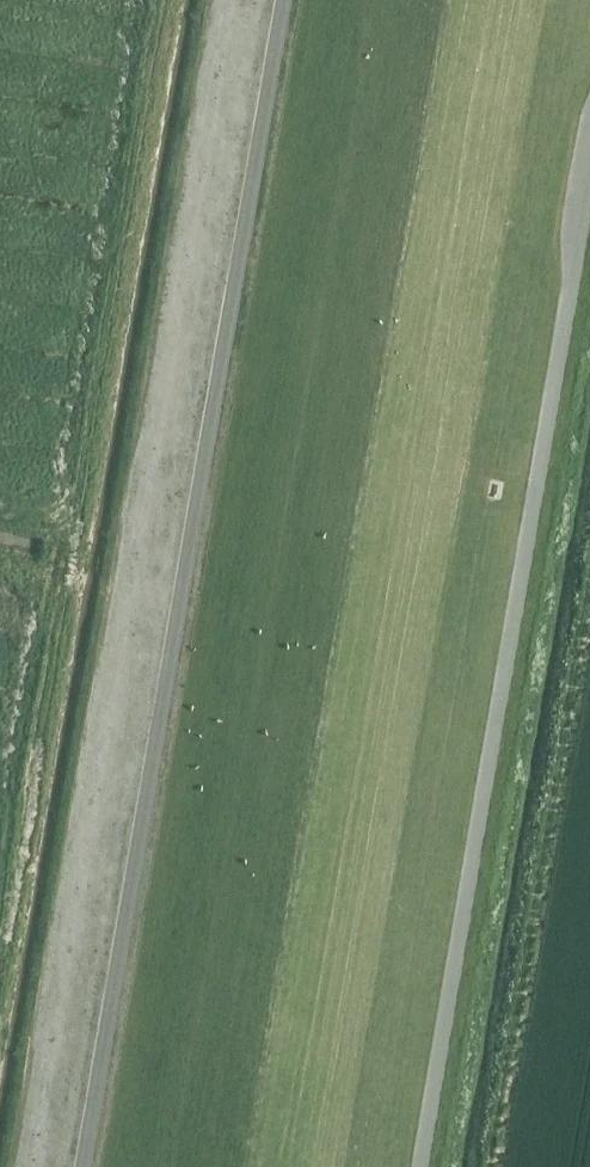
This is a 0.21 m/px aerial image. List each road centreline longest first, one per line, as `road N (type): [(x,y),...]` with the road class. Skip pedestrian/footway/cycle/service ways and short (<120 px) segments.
road 1 (track): [(307,0),(102,1166)]
road 2 (track): [(424,1166),(589,191)]

